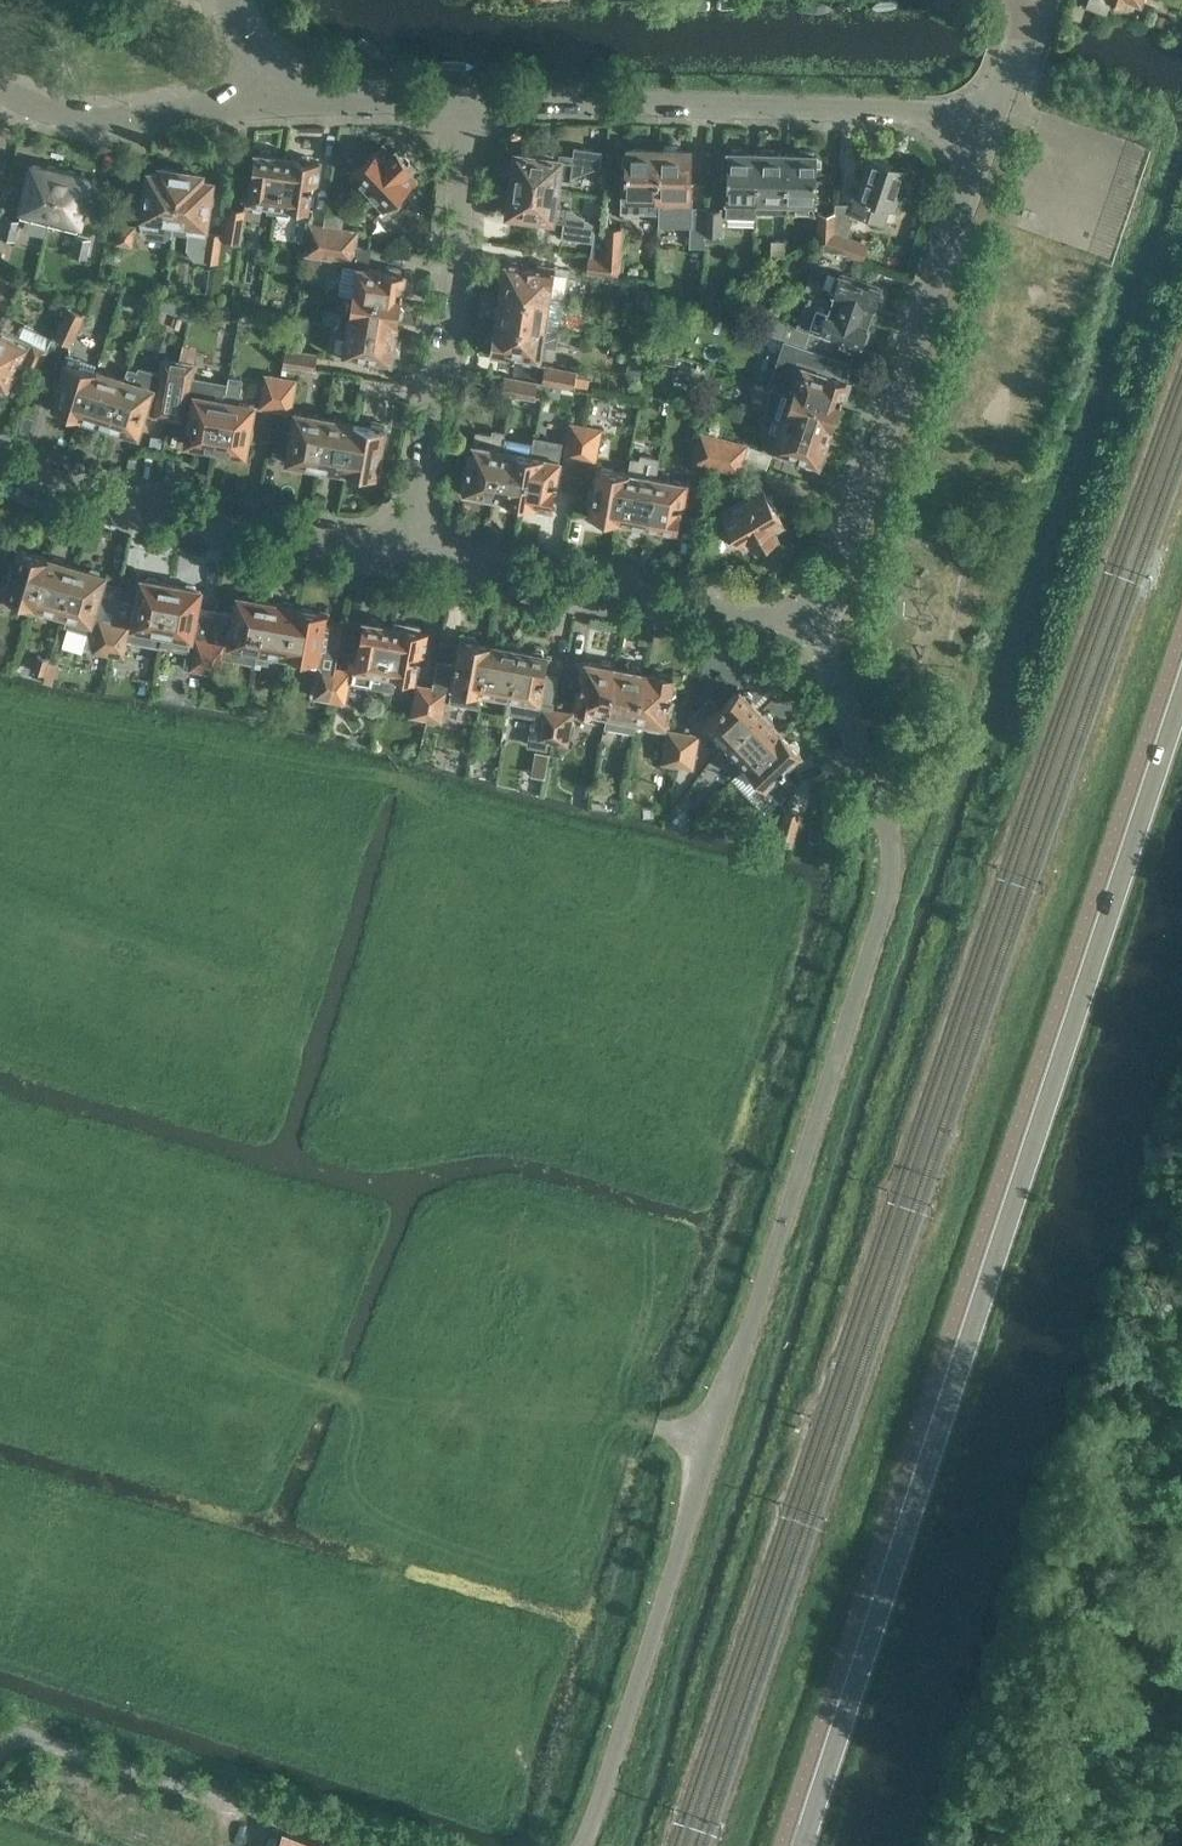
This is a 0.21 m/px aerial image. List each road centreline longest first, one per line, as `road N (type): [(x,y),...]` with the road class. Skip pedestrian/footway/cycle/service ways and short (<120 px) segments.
road 1 (tertiary): [(803,1845),(1181,694)]
road 2 (unclassified): [(877,788),(893,873),(584,1845)]
road 3 (residential): [(993,131),(937,113),(483,103)]
road 4 (residential): [(808,605),(826,584),(869,442),(993,131)]
road 5 (residential): [(415,550),(483,103)]
road 6 (residential): [(415,550),(217,518),(0,451)]
road 7 (residential): [(808,605),(773,615),(415,550)]
road 8 (unclassified): [(0,1725),(368,1845)]
road 9 (track): [(320,1389),(655,1425)]
road 10 (residential): [(269,100),(119,114),(55,107),(0,82)]
road 11 (residential): [(483,103),(269,100)]
road 12 (unclassified): [(877,788),(827,674),(808,605)]
road 13 (residential): [(993,131),(1022,25),(1019,0)]

